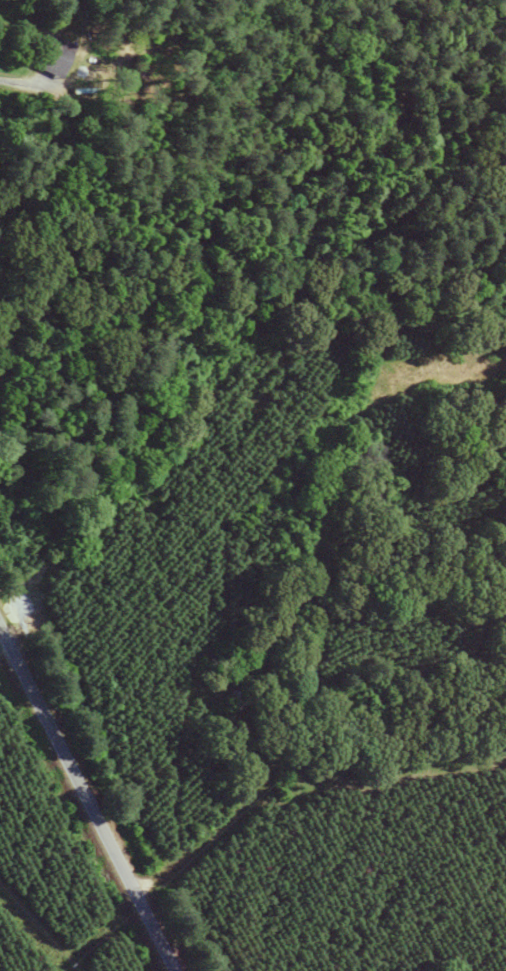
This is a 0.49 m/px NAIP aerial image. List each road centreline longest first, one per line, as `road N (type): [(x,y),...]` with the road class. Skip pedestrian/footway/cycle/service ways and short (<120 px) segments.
road 1 (tertiary): [(177,970),(0,631)]

